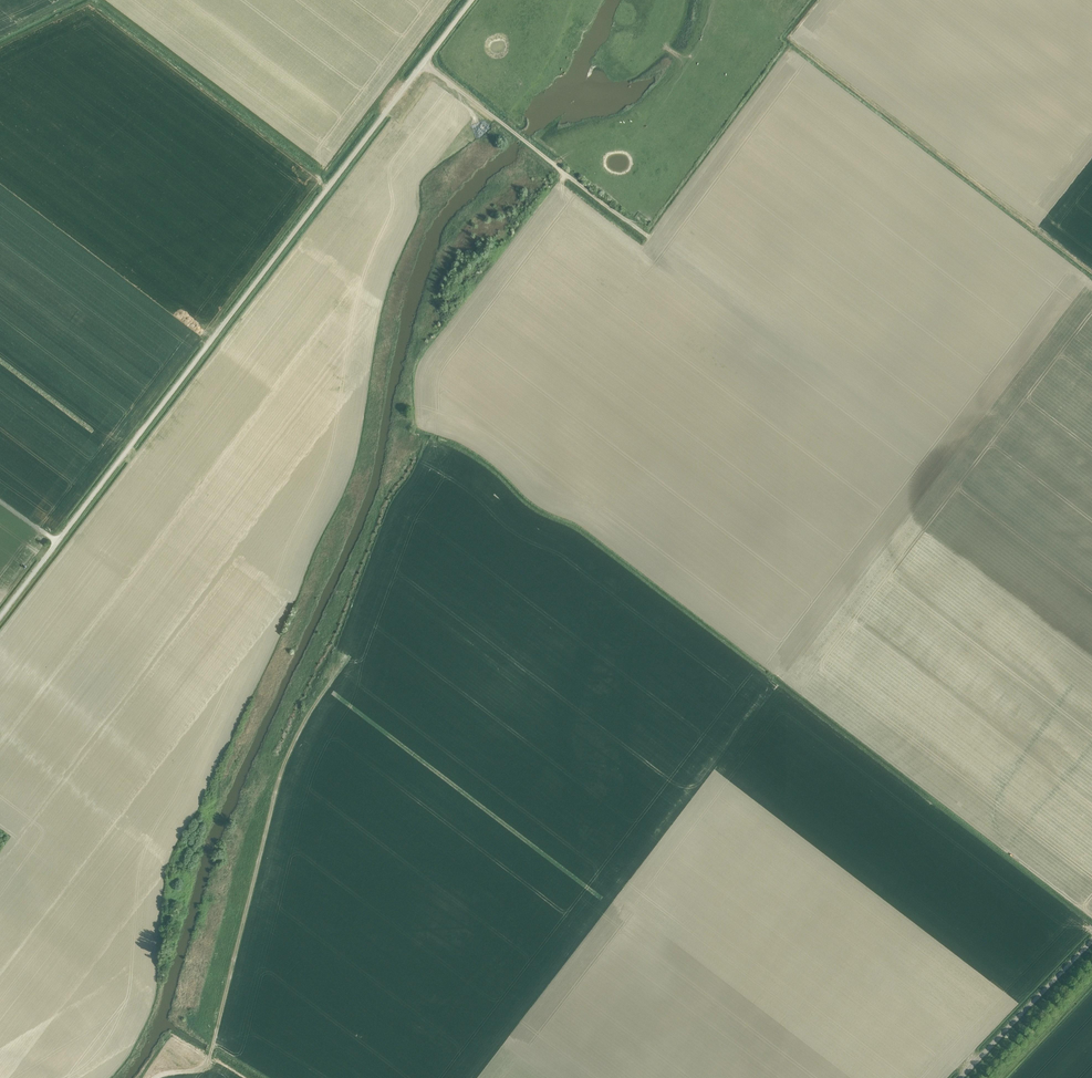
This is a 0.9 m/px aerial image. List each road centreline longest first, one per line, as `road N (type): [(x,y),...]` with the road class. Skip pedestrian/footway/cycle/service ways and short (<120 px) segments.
road 1 (unclassified): [(0,617),(471,0)]
road 2 (track): [(655,243),(423,63)]
road 3 (unclassified): [(959,1077),(1091,940)]

